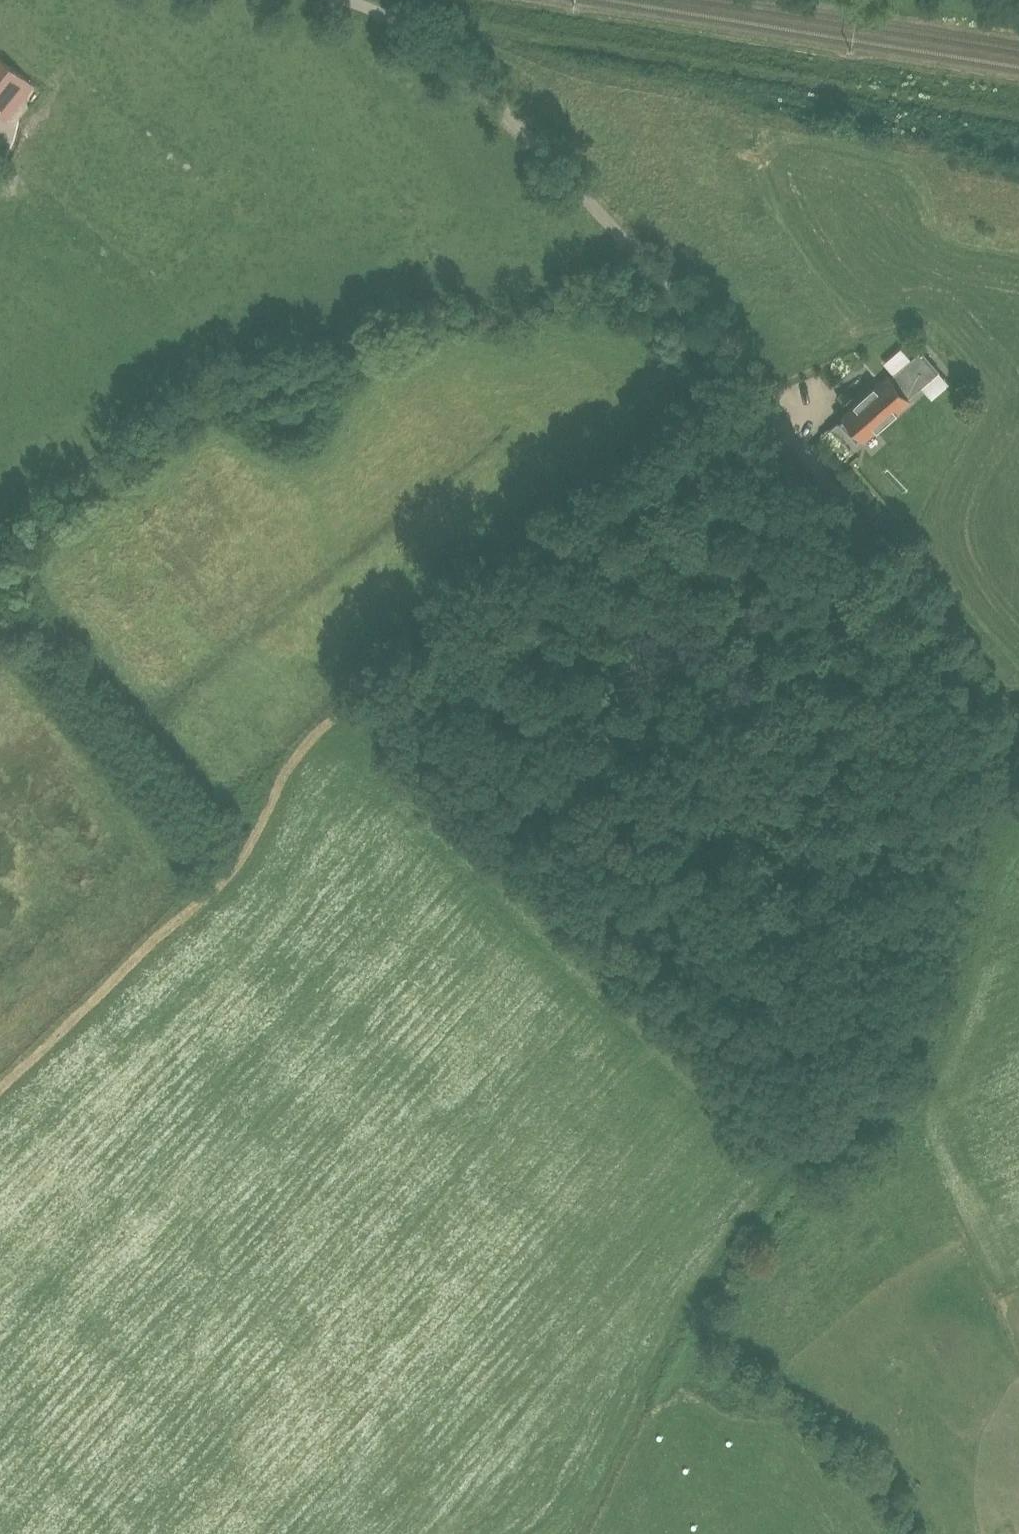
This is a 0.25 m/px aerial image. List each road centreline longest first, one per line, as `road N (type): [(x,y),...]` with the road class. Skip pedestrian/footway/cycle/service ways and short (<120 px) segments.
road 1 (unclassified): [(1018,738),(605,220),(444,54),(392,22),(328,0)]
road 2 (track): [(363,703),(293,769),(231,866),(0,1081)]

